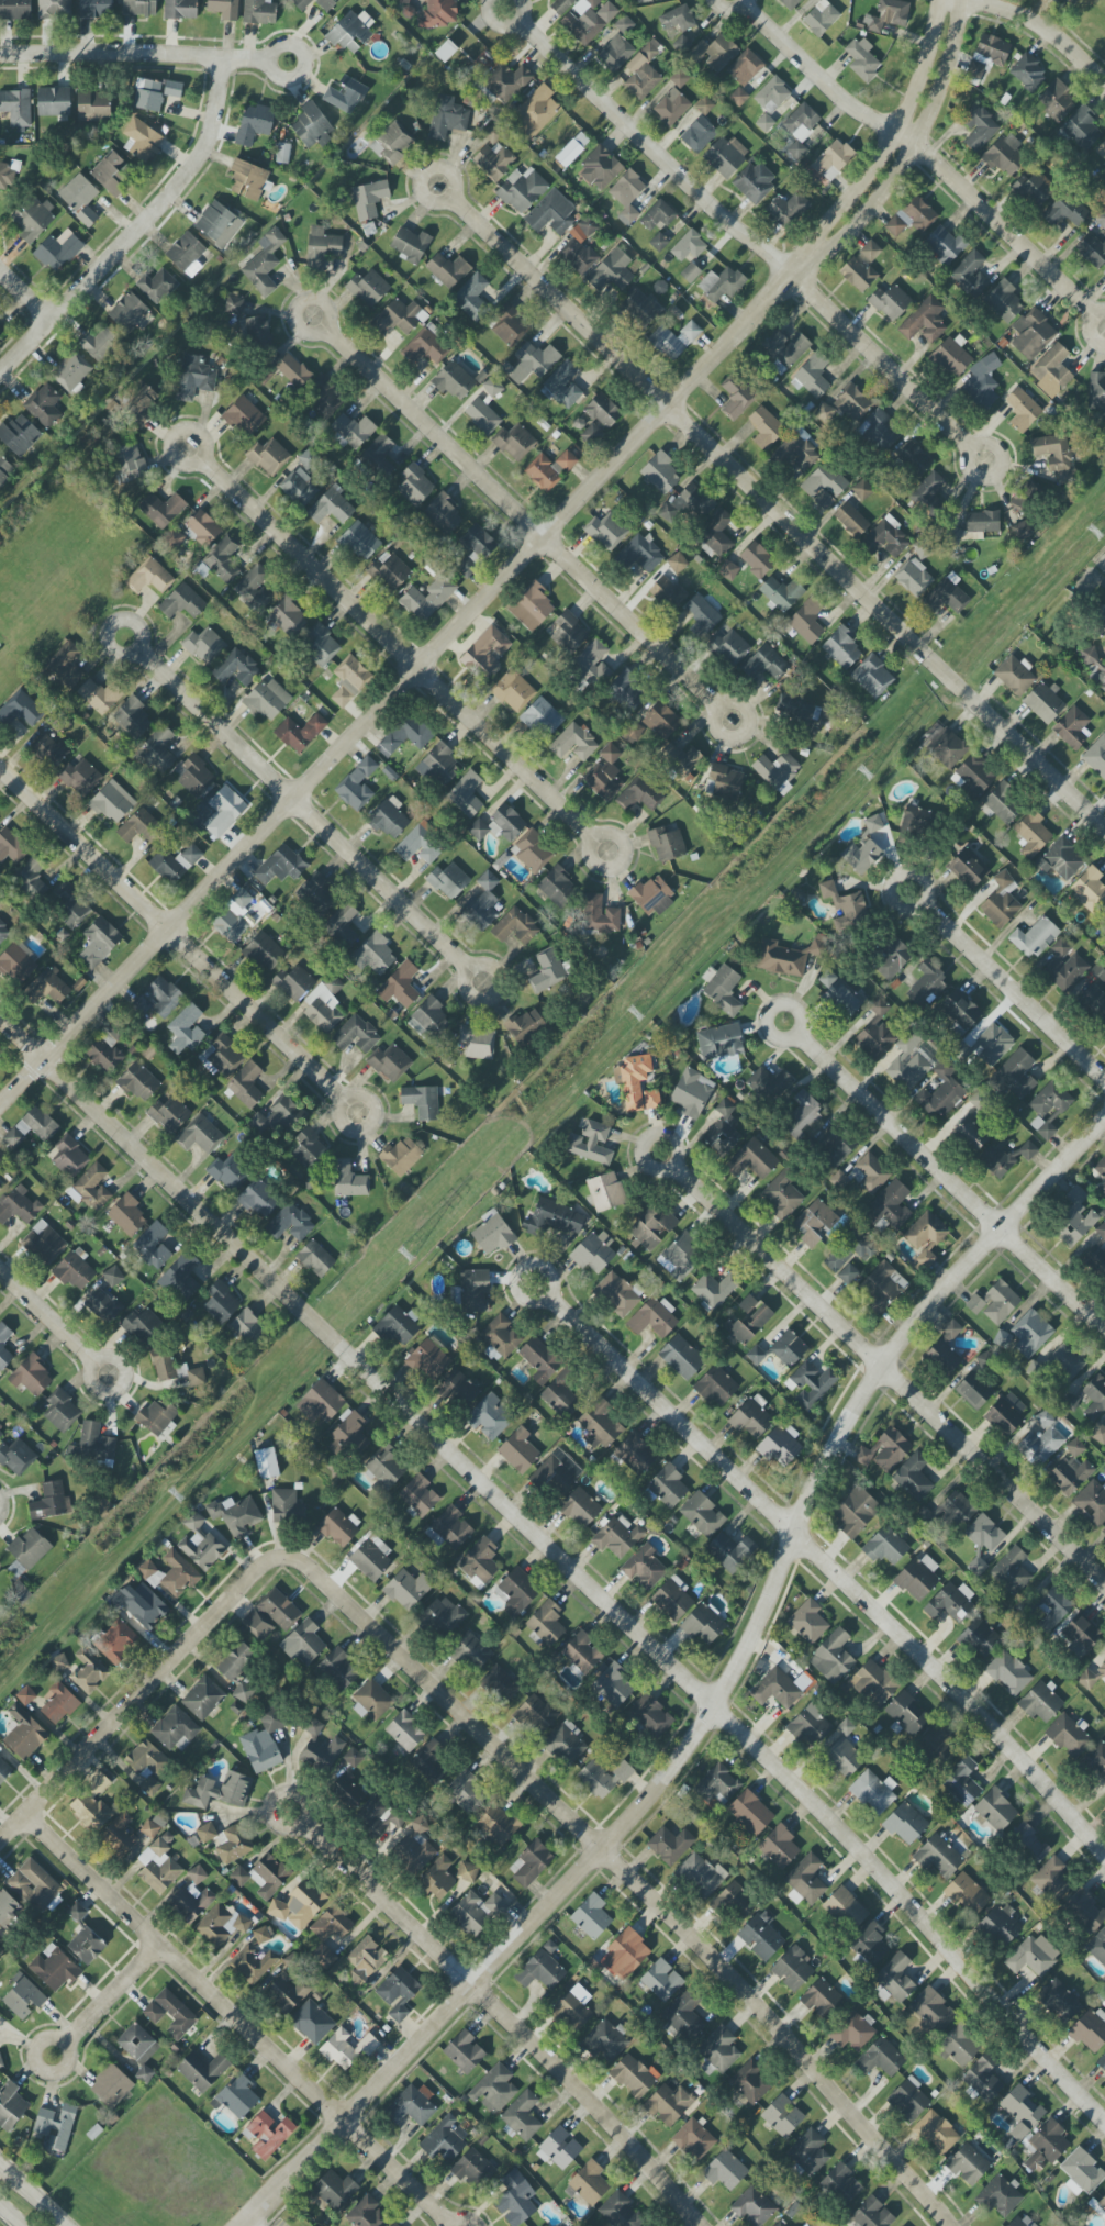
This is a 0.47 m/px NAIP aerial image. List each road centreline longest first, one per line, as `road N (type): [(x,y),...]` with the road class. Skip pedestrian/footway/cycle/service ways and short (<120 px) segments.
road 1 (residential): [(0,1021),(713,1705),(862,1855),(1104,2123)]
road 2 (residential): [(241,2225),(605,1848),(744,1656),(858,1404),(1104,1121)]
road 3 (residential): [(0,1106),(793,275)]
road 4 (residential): [(272,1560),(304,1566),(605,1848),(947,2225)]
road 5 (residential): [(450,199),(1104,826)]
road 6 (residential): [(547,1296),(936,1672),(1104,1855)]
road 7 (residential): [(516,20),(973,448)]
road 8 (residential): [(671,1165),(1104,1587)]
road 9 (residential): [(24,1816),(446,2223)]
road 10 (residential): [(304,1823),(602,2114),(698,2225)]
road 11 (residential): [(326,331),(722,708)]
road 12 (residential): [(201,460),(593,839)]
road 13 (residential): [(0,769),(343,1102)]
road 14 (residential): [(1094,314),(915,146),(841,98),(744,3)]
road 15 (residential): [(139,650),(470,970)]
road 16 (residential): [(799,1037),(1104,1332)]
road 17 (residential): [(0,370),(193,167),(213,126),(219,58)]
road 18 (residential): [(0,1841),(272,1560)]
road 19 (residential): [(793,275),(877,201),(915,146),(946,77),(964,0)]
road 20 (residential): [(939,0),(895,131),(793,275)]
road 21 (residential): [(0,56),(271,60)]
road 22 (residential): [(923,902),(1104,1079)]
road 23 (residential): [(972,0),(1042,27),(1104,83)]
road 24 (residential): [(64,2045),(157,1944)]
road 25 (residential): [(0,1272),(94,1365)]
road 26 (residential): [(998,477),(1001,449),(973,448),(971,476),(985,482),(998,477)]

